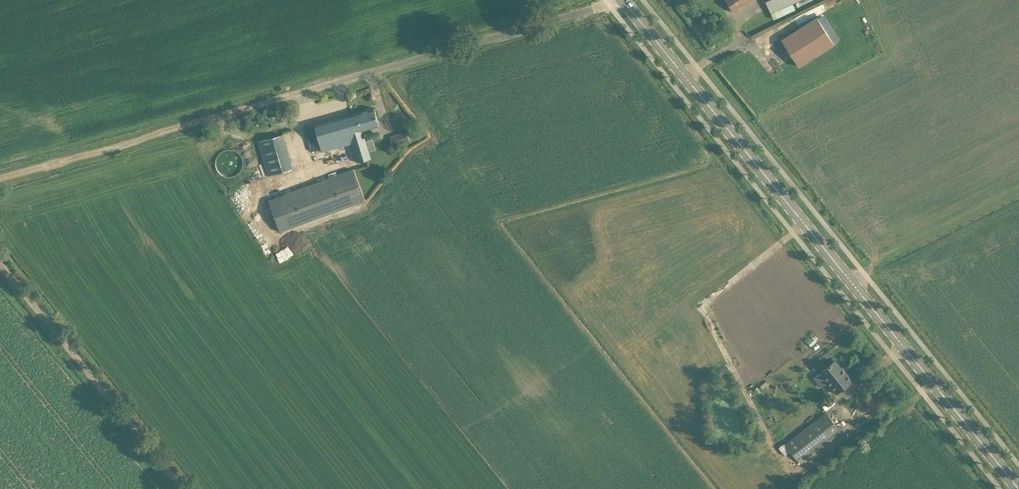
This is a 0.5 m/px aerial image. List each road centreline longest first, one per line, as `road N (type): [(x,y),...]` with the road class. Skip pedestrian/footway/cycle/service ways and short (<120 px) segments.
road 1 (secondary): [(1018,482),(623,0)]
road 2 (unclassified): [(211,120),(614,0)]
road 3 (track): [(183,488),(0,261)]
road 4 (track): [(0,181),(211,120)]

